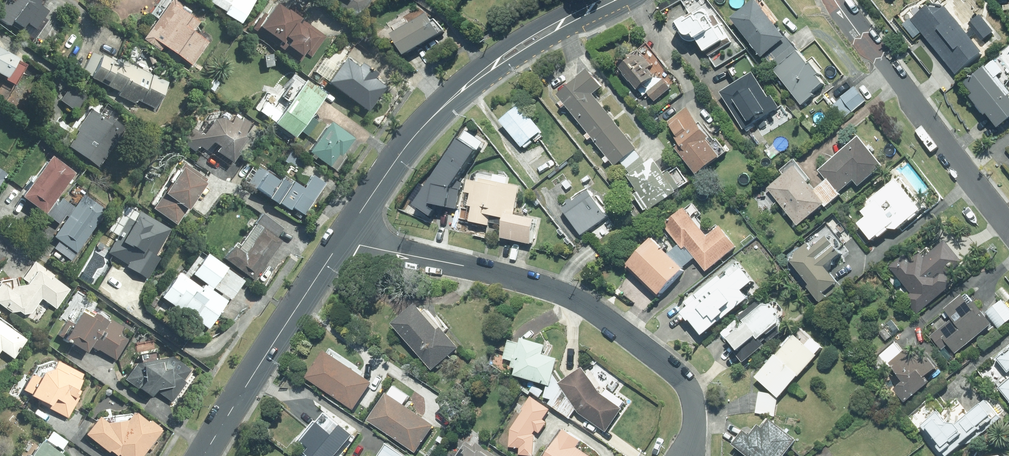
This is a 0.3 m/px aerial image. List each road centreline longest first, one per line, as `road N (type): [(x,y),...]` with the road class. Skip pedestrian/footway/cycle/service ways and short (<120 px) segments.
road 1 (residential): [(684,455),(695,421),(686,383),(597,312),(527,282),(342,242)]
road 2 (secondary): [(607,0),(520,47),(437,113),(342,242)]
road 3 (residential): [(834,0),(1008,225)]
road 4 (secondary): [(342,242),(202,455)]

